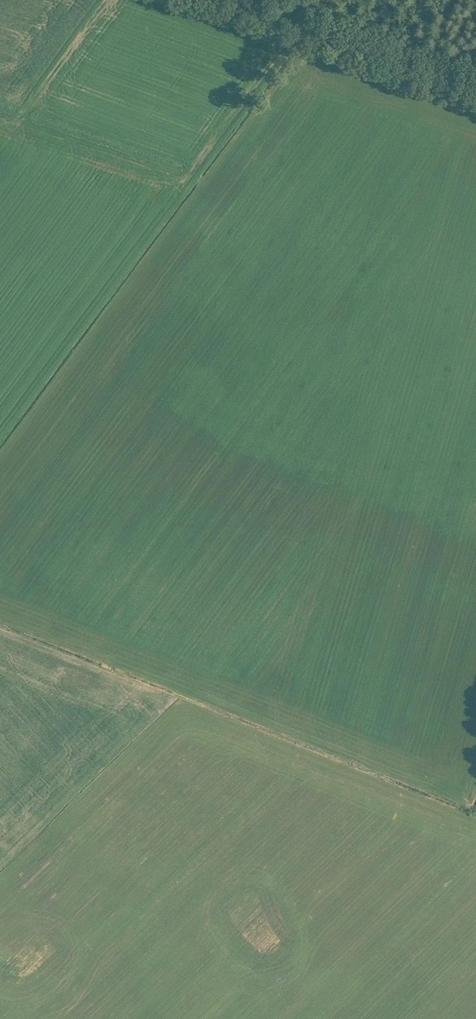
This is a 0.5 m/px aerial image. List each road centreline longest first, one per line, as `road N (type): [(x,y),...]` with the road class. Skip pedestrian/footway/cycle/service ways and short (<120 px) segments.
road 1 (tertiary): [(475,84),(230,0)]

